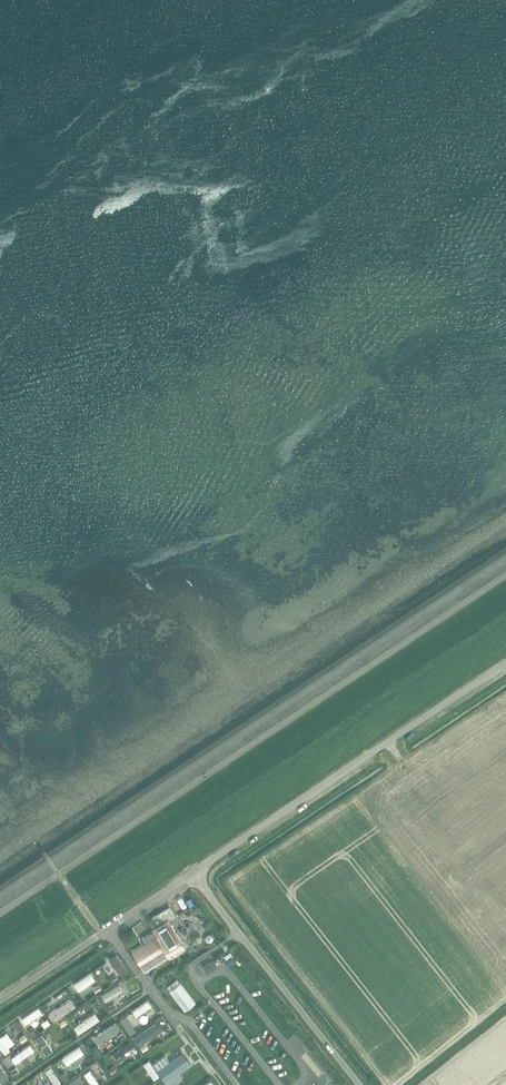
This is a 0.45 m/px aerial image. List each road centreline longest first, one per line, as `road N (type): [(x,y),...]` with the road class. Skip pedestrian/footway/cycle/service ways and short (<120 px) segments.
road 1 (unclassified): [(194,876),(505,665)]
road 2 (unclassified): [(359,1084),(194,876)]
road 3 (unclassified): [(0,1001),(194,876)]

